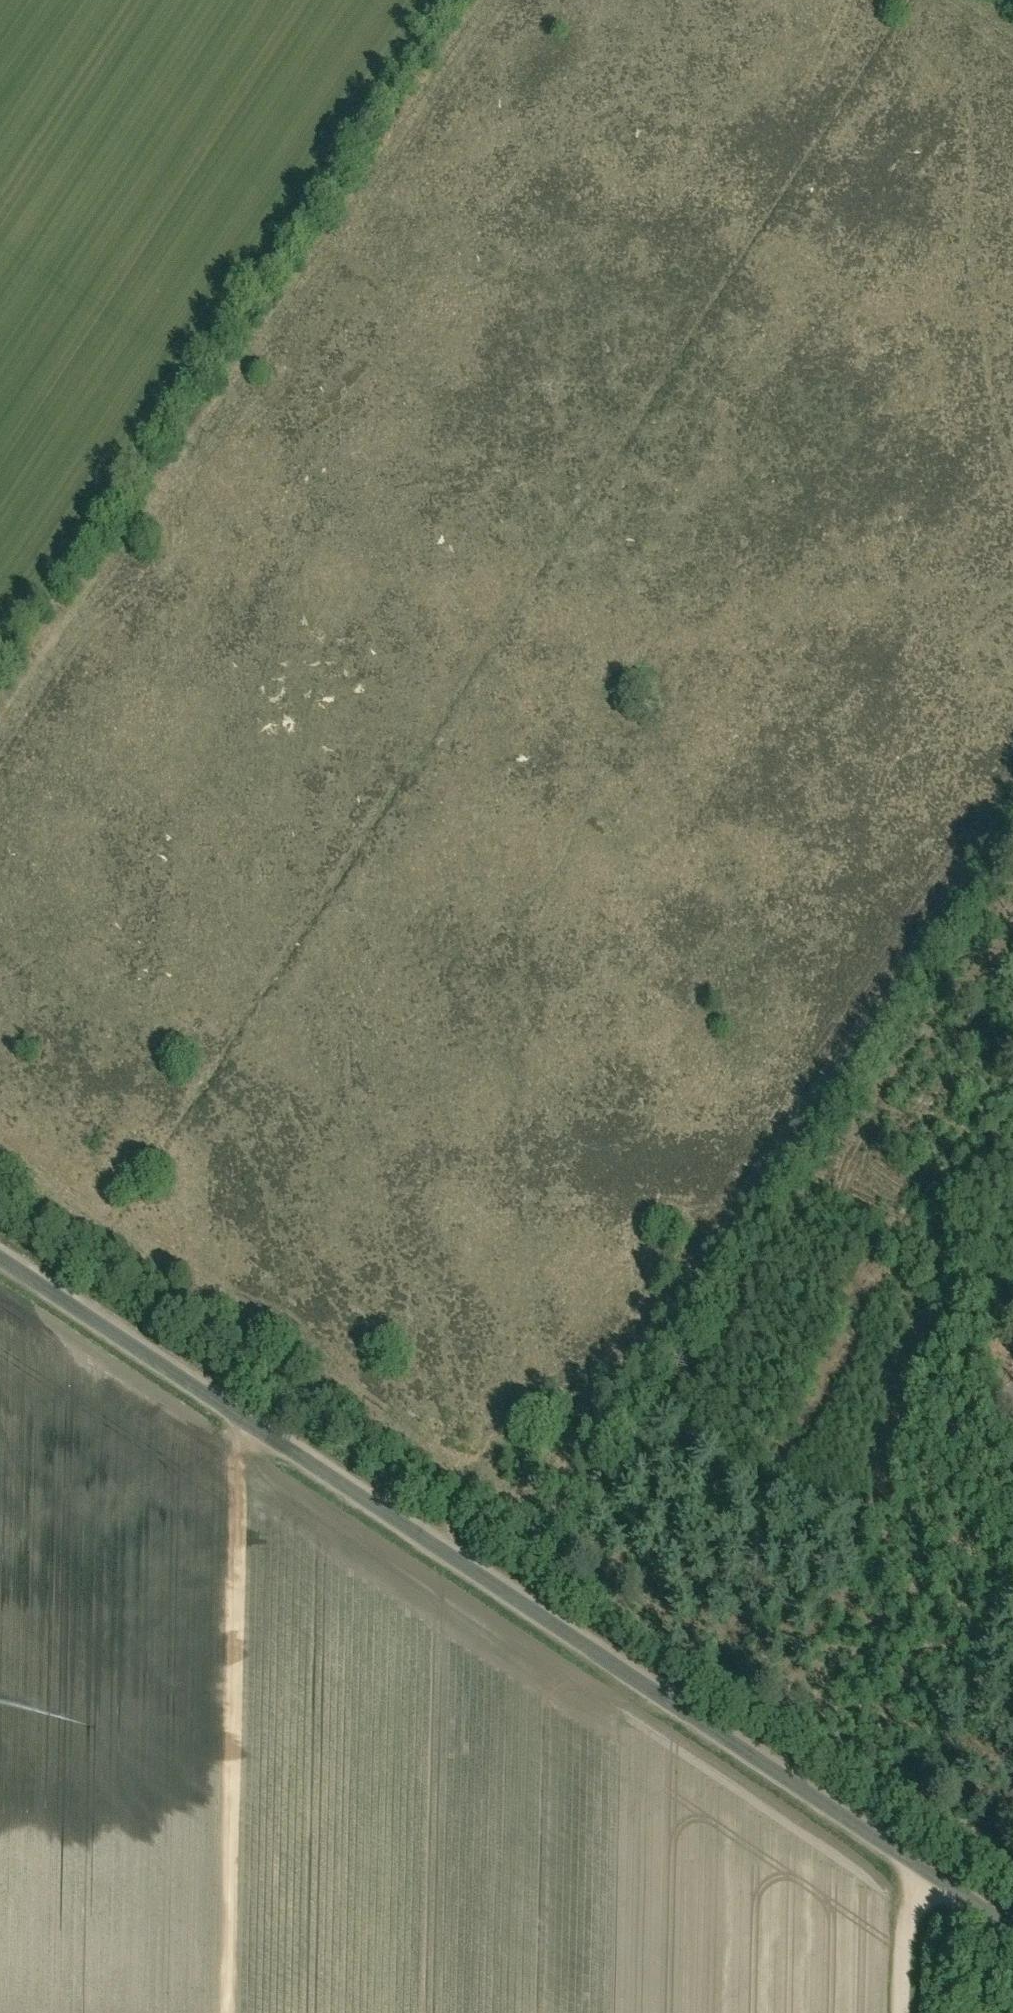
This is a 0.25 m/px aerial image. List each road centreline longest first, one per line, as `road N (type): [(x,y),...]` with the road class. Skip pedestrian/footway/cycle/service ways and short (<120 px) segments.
road 1 (unclassified): [(1012,1929),(0,1265)]

